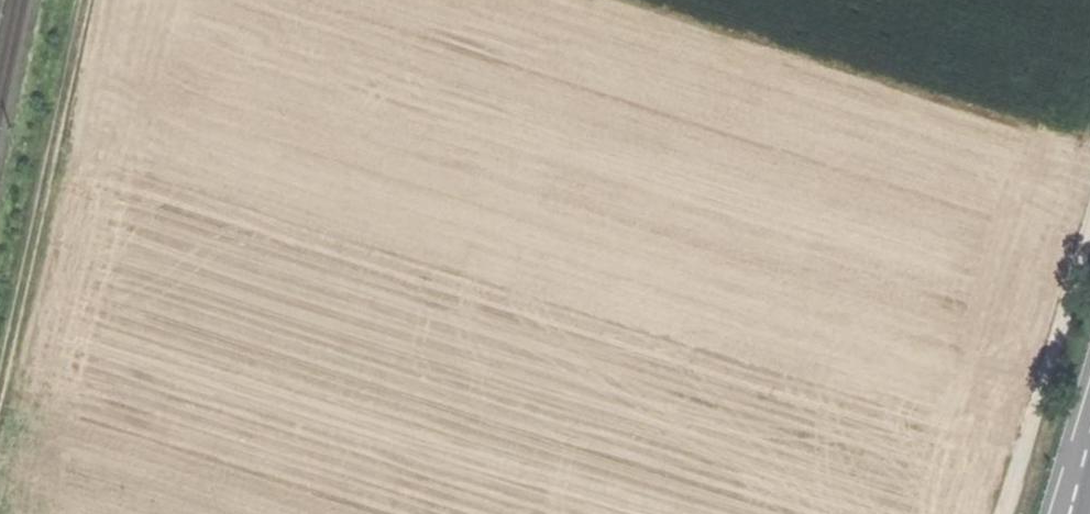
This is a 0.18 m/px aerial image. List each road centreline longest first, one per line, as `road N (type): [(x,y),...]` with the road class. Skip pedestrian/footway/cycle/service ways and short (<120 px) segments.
road 1 (track): [(91,0),(0,414)]
road 2 (track): [(1089,215),(1001,513)]

